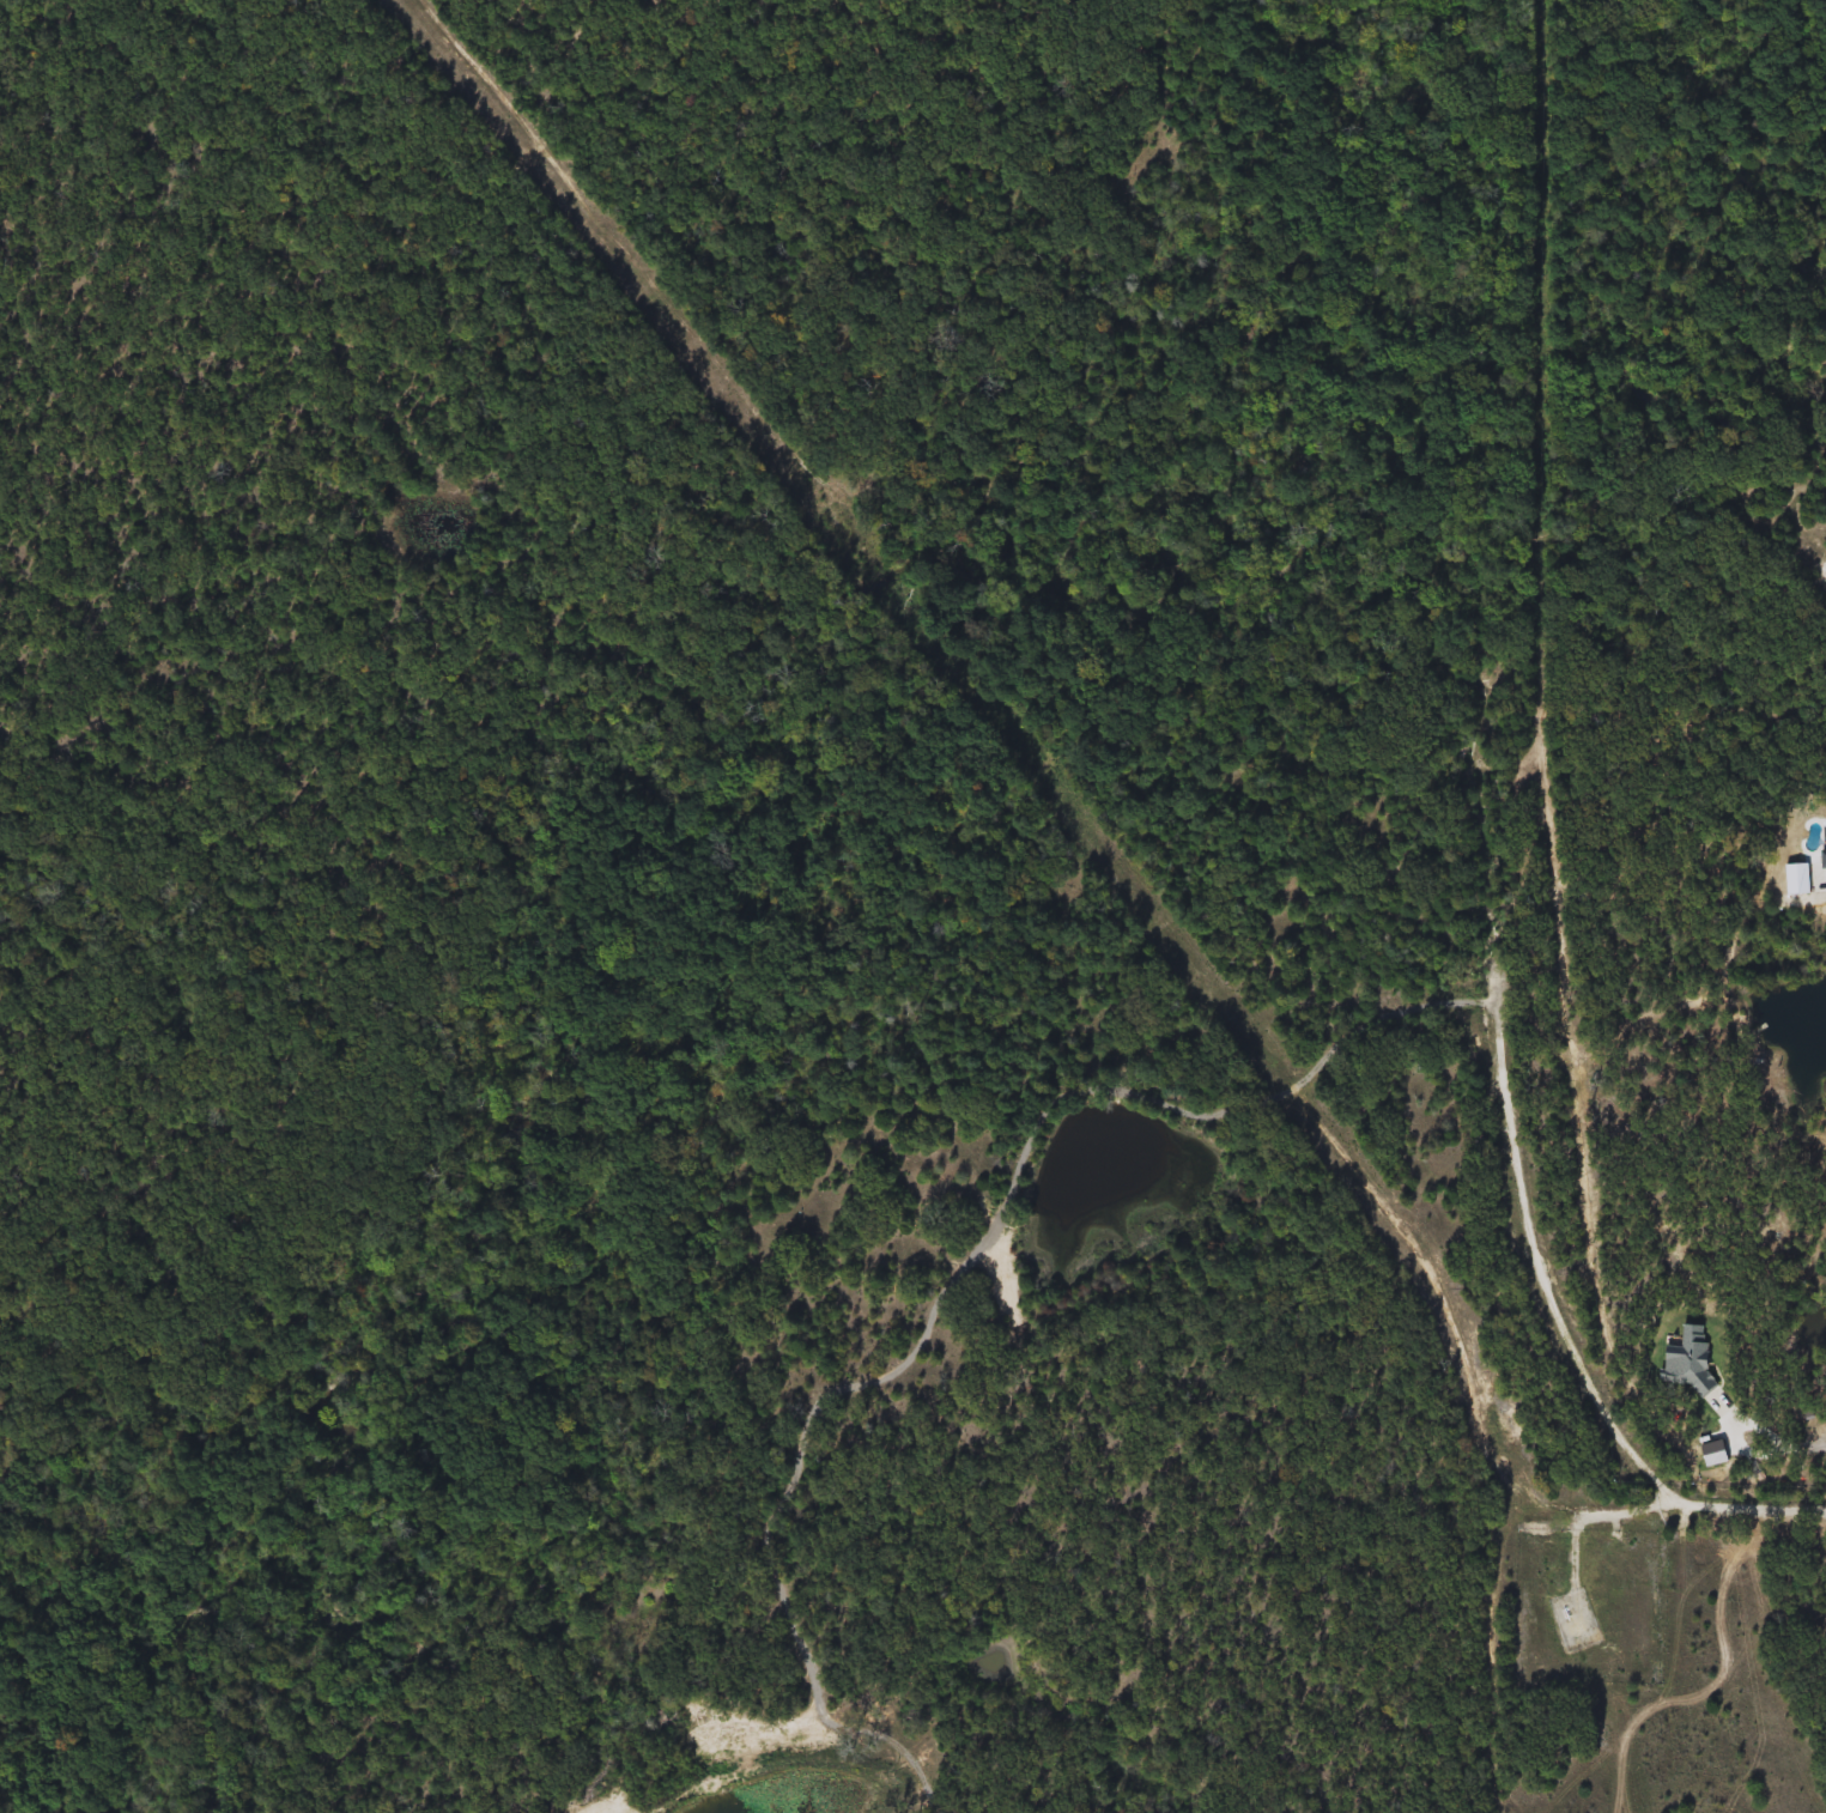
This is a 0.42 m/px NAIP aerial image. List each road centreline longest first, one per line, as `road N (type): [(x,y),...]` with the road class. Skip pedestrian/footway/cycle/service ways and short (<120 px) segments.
road 1 (track): [(1825,1508),(1716,1504),(1661,1486),(1628,1444),(1555,1310),(1521,1186),(1496,1023),(1475,643)]
road 2 (track): [(1475,643),(1473,0)]

